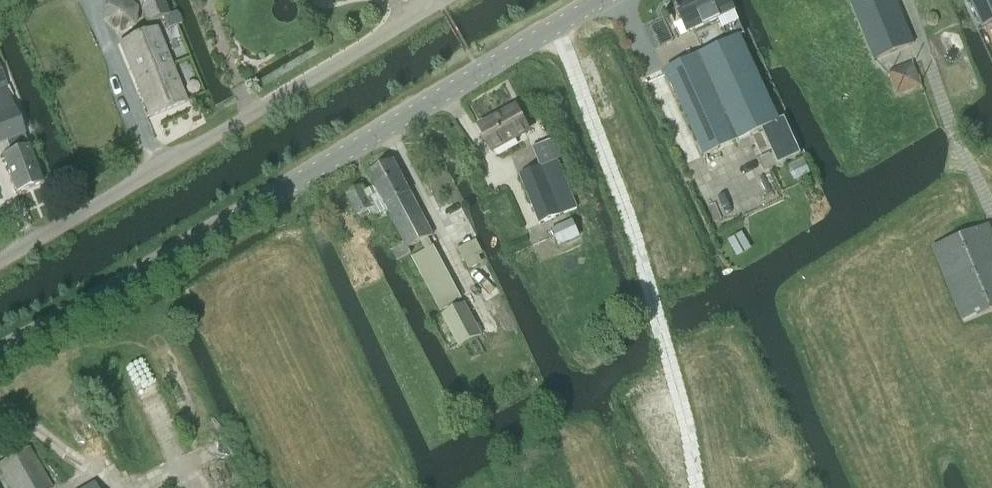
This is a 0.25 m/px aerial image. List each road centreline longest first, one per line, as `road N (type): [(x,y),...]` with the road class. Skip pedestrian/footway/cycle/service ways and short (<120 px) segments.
road 1 (tertiary): [(0,352),(605,0)]
road 2 (unclassified): [(0,260),(440,0)]
road 3 (track): [(0,405),(118,487)]

